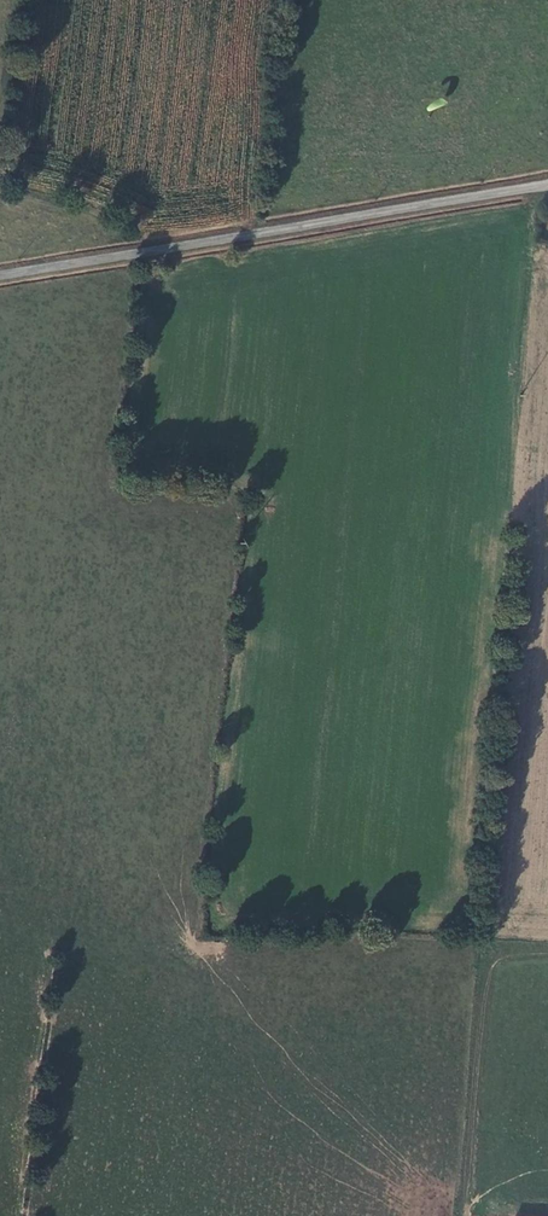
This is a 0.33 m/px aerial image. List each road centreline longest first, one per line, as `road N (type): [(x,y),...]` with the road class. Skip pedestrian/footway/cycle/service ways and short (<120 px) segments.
road 1 (tertiary): [(0,274),(547,185)]

